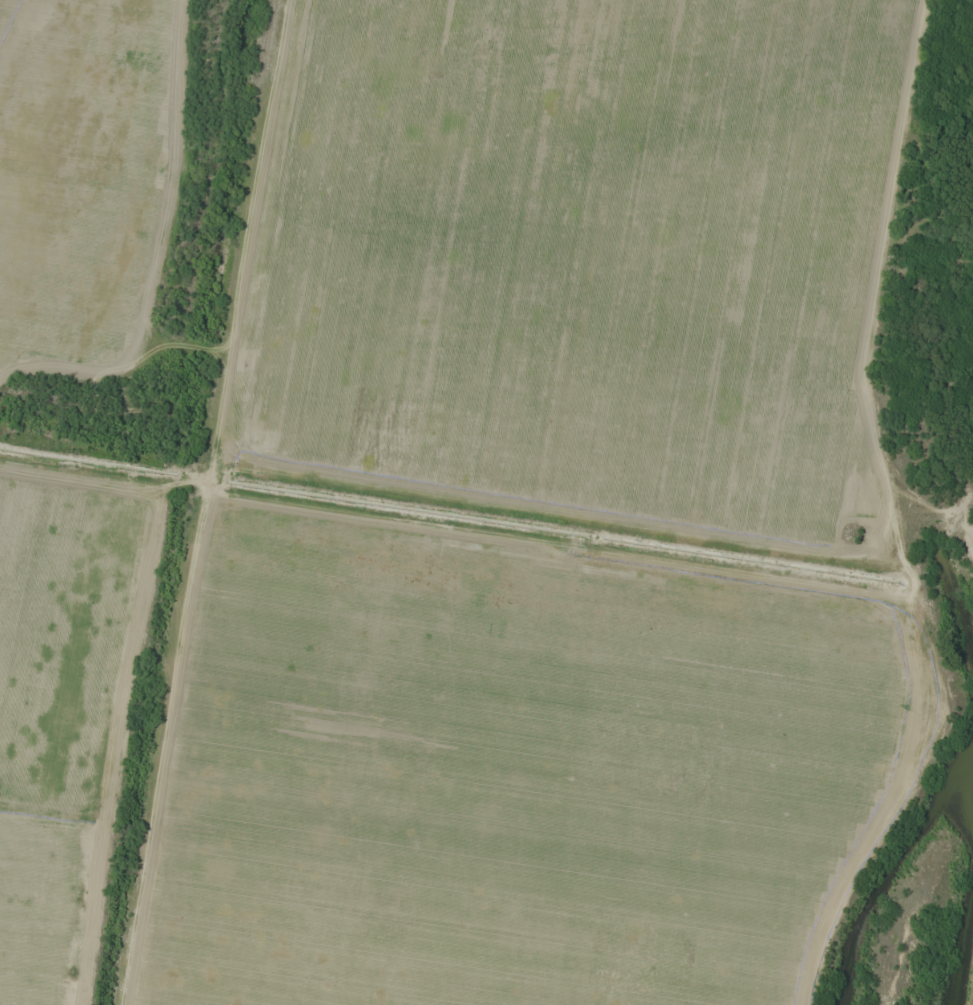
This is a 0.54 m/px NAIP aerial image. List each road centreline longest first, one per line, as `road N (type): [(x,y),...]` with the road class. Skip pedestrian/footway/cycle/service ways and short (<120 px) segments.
road 1 (track): [(177,723),(288,0)]

